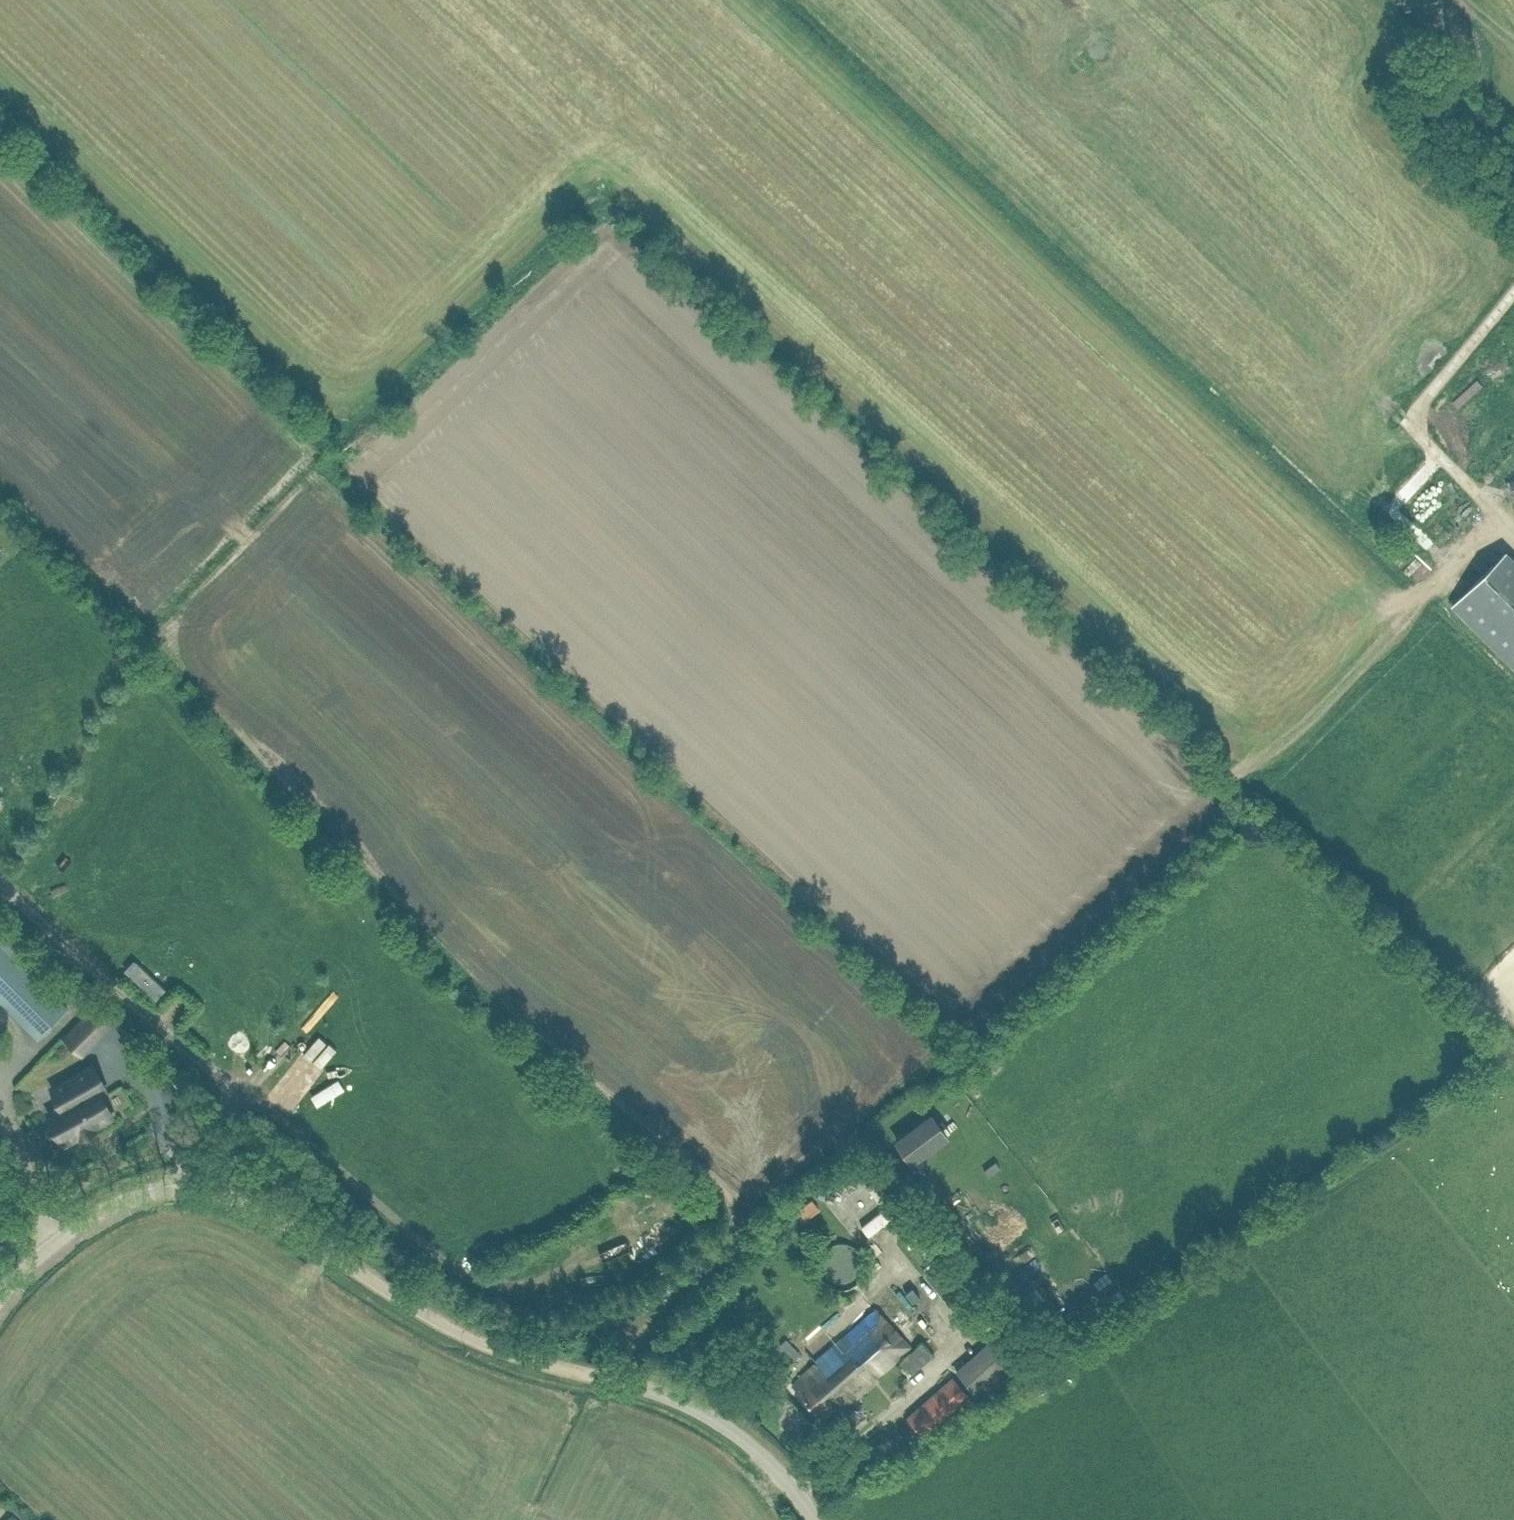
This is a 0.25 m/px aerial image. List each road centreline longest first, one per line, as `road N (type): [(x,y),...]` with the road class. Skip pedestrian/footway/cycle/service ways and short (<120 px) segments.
road 1 (unclassified): [(0,1297),(57,1239),(116,1203),(168,1187),(225,1194),(471,1338),(703,1412),(758,1450),(816,1519)]

